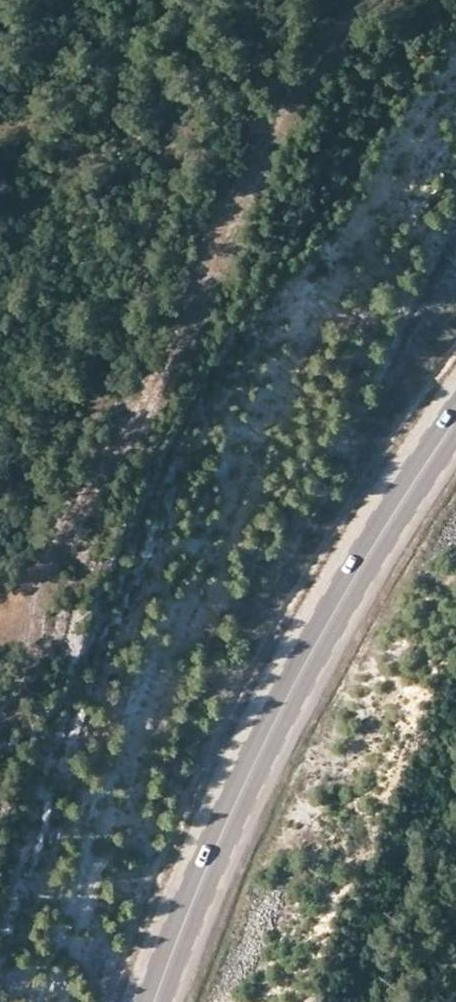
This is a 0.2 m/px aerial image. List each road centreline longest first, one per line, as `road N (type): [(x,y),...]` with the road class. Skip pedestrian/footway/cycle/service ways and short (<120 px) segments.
road 1 (track): [(366,0),(260,159),(185,328),(63,544),(0,603)]
road 2 (primary): [(155,1001),(288,699),(455,418)]

